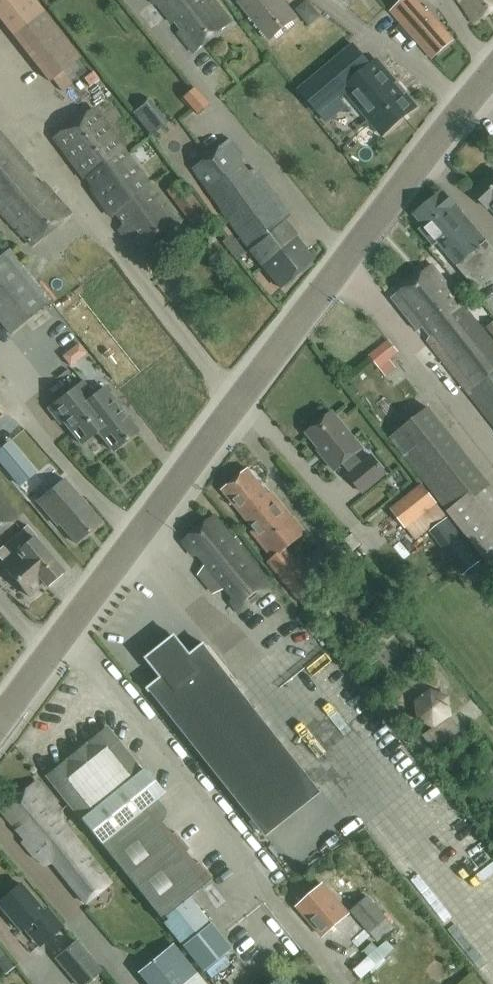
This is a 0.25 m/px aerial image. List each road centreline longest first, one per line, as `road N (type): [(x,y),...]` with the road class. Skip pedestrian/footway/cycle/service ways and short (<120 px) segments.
road 1 (tertiary): [(0,721),(492,71)]

